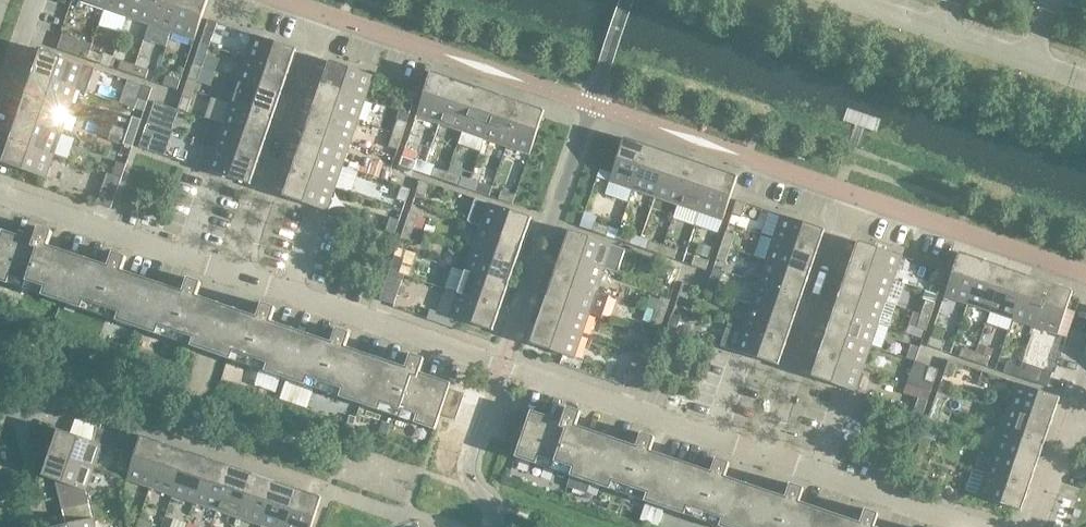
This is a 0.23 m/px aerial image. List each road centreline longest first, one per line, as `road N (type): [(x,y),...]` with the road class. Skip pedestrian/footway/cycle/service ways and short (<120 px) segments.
road 1 (unclassified): [(323,19),(590,105)]
road 2 (unclassified): [(504,360),(237,275)]
road 3 (residential): [(766,453),(504,360)]
road 4 (residential): [(853,193),(590,105)]
road 5 (residential): [(766,453),(853,193)]
road 6 (unclassified): [(237,275),(323,19)]
road 7 (unclassified): [(237,275),(0,197)]
road 8 (residential): [(1085,274),(853,193)]
road 9 (residential): [(978,526),(766,453)]
road 10 (residential): [(1085,70),(875,0)]
road 11 (residential): [(1033,526),(1085,370)]

